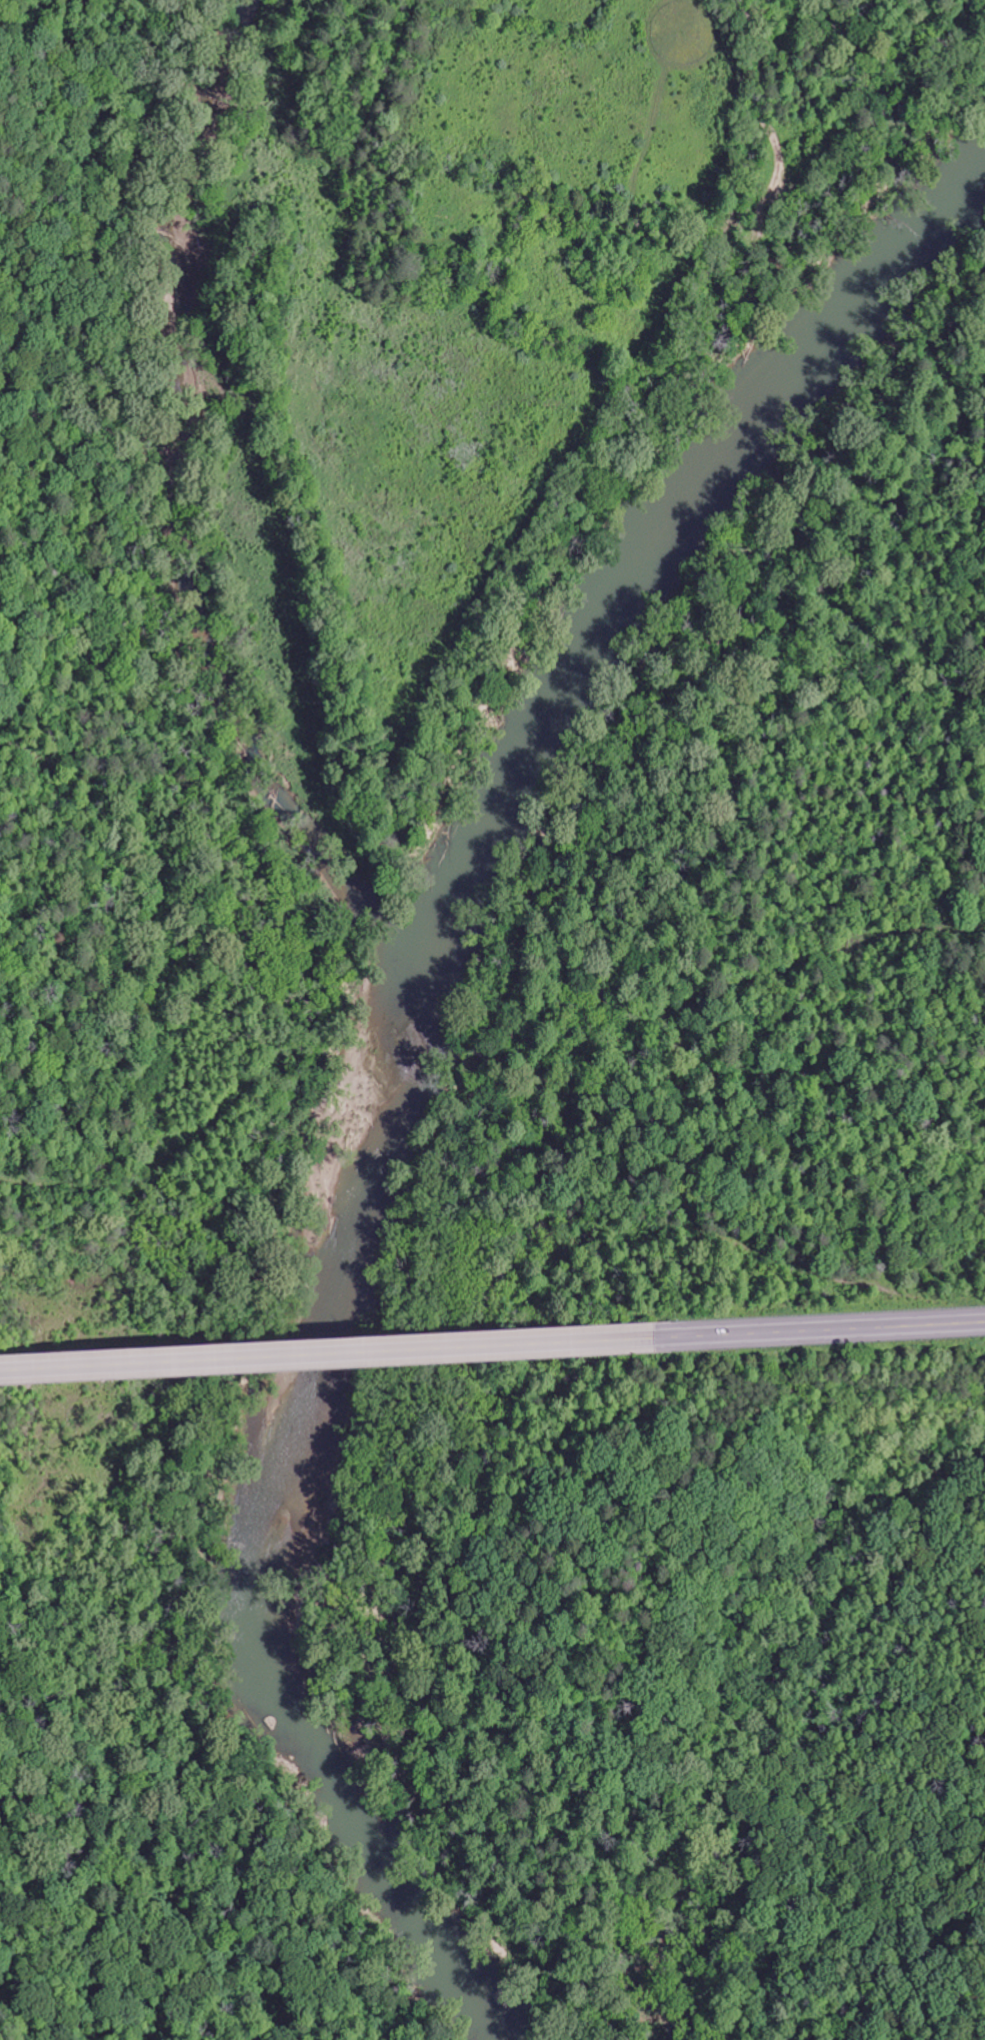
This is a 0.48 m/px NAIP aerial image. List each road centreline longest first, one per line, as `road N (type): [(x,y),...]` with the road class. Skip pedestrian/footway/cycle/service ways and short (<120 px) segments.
road 1 (track): [(871,1329),(760,1166),(750,1080),(734,1069),(734,932),(984,555)]
road 2 (trunk): [(0,1370),(650,1339)]
road 3 (trunk): [(650,1339),(984,1323)]

